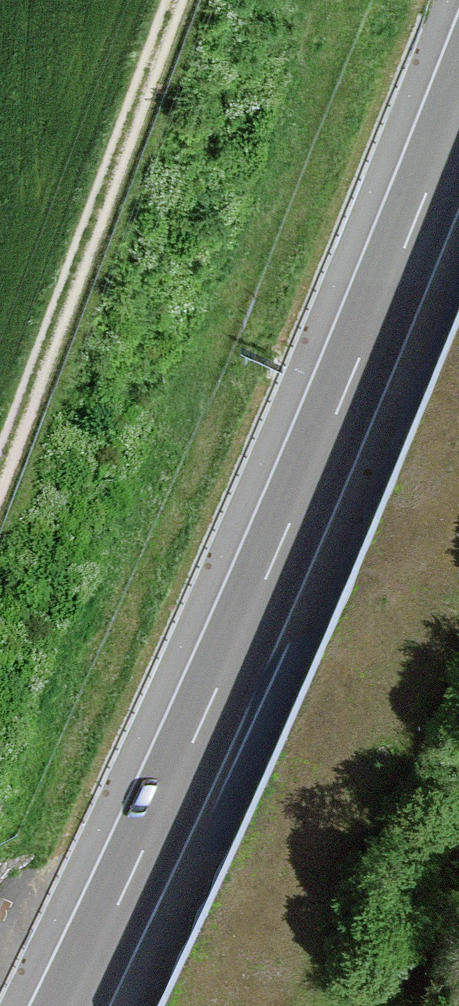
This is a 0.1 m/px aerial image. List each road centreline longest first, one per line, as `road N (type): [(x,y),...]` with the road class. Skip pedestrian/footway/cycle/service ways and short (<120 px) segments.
road 1 (motorway): [(458,110),(206,713),(70,1005)]
road 2 (motorway): [(222,1005),(458,477)]
road 3 (track): [(0,469),(173,0)]

